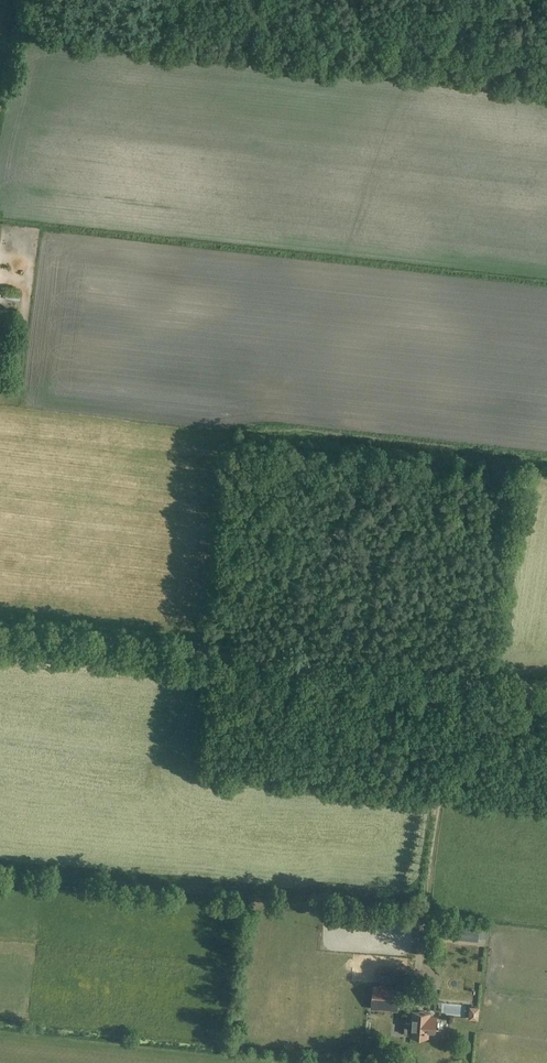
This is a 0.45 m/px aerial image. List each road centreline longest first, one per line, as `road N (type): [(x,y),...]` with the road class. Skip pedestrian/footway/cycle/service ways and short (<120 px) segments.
road 1 (track): [(0,634),(546,693)]

